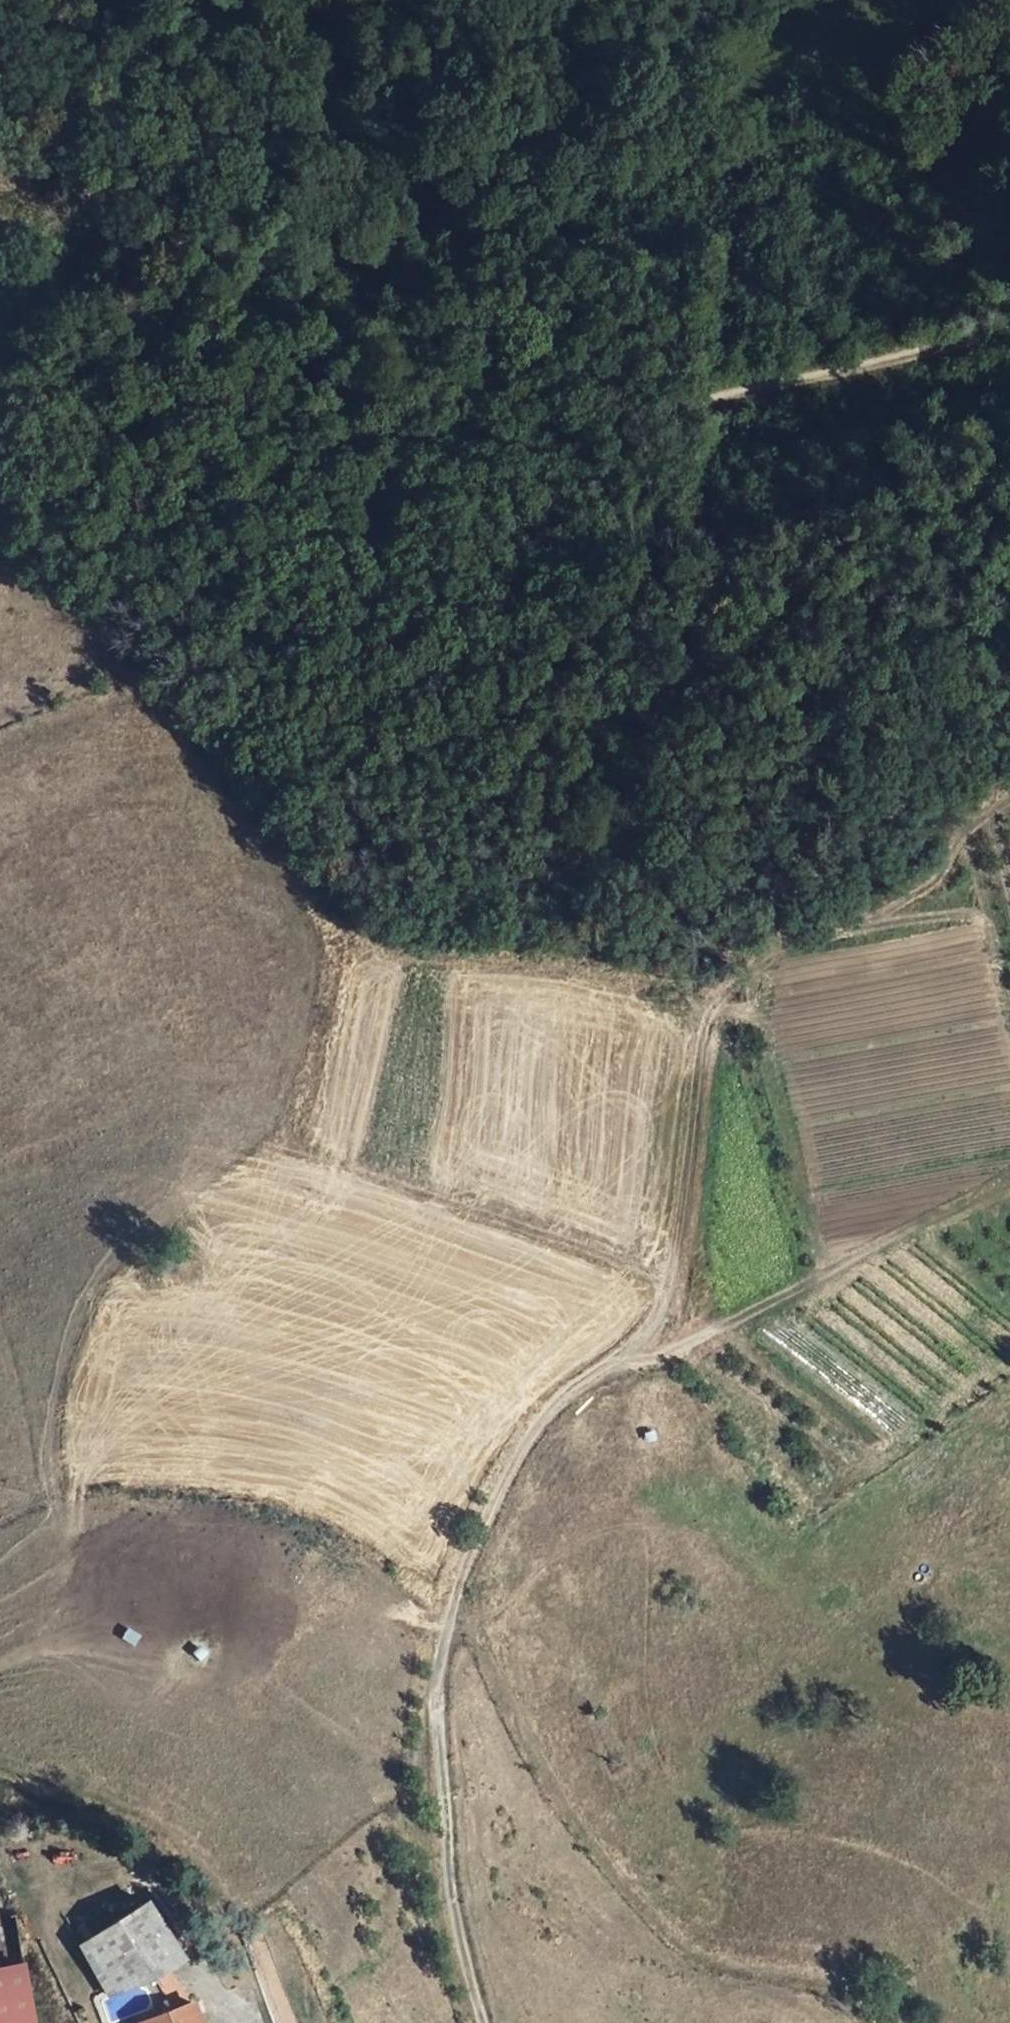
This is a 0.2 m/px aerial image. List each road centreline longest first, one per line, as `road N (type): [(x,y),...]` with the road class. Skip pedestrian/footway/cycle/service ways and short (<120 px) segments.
road 1 (track): [(0,129),(235,402),(372,430),(528,430),(1009,335)]
road 2 (track): [(483,2022),(468,1987),(444,1836),(441,1642),(538,1432),(620,1365)]

